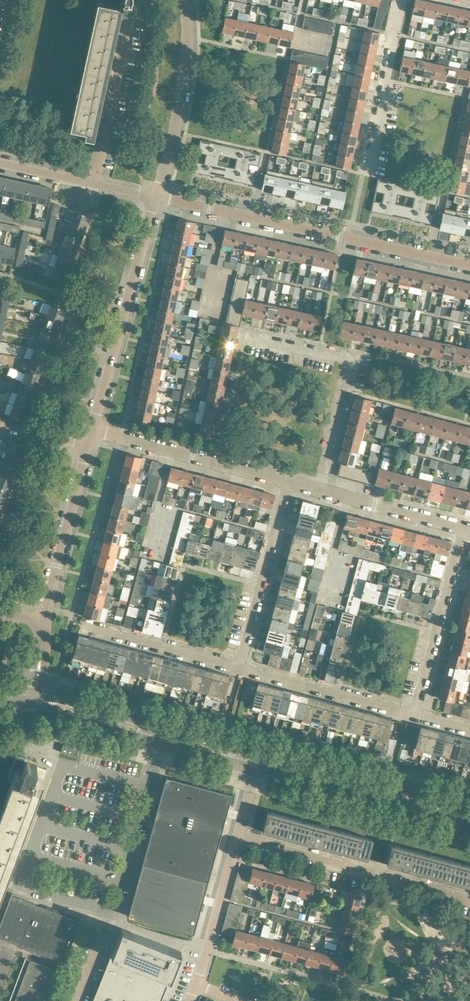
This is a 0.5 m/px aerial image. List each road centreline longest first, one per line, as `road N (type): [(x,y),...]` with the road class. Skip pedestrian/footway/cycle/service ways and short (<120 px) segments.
road 1 (residential): [(469,265),(155,197)]
road 2 (residential): [(77,1000),(124,881),(160,741)]
road 3 (residential): [(318,490),(353,361),(246,337)]
road 4 (residential): [(92,430),(155,197)]
road 5 (residential): [(469,899),(239,836)]
road 6 (unclassified): [(257,767),(469,824)]
road 7 (unclassified): [(469,810),(261,754)]
road 8 (residential): [(291,483),(92,430)]
road 9 (residential): [(155,197),(190,46),(186,0)]
road 10 (residential): [(240,668),(291,483)]
road 11 (residential): [(415,714),(464,529)]
road 12 (residential): [(43,623),(88,447)]
road 13 (residential): [(415,714),(240,668)]
road 14 (residential): [(81,625),(240,668)]
road 15 (residential): [(94,184),(129,26)]
road 16 (residential): [(370,154),(405,0)]
road 17 (residential): [(198,986),(239,836)]
road 18 (residential): [(464,529),(318,490)]
road 19 (unclassified): [(164,728),(40,698)]
road 20 (unclassified): [(39,715),(160,741)]

